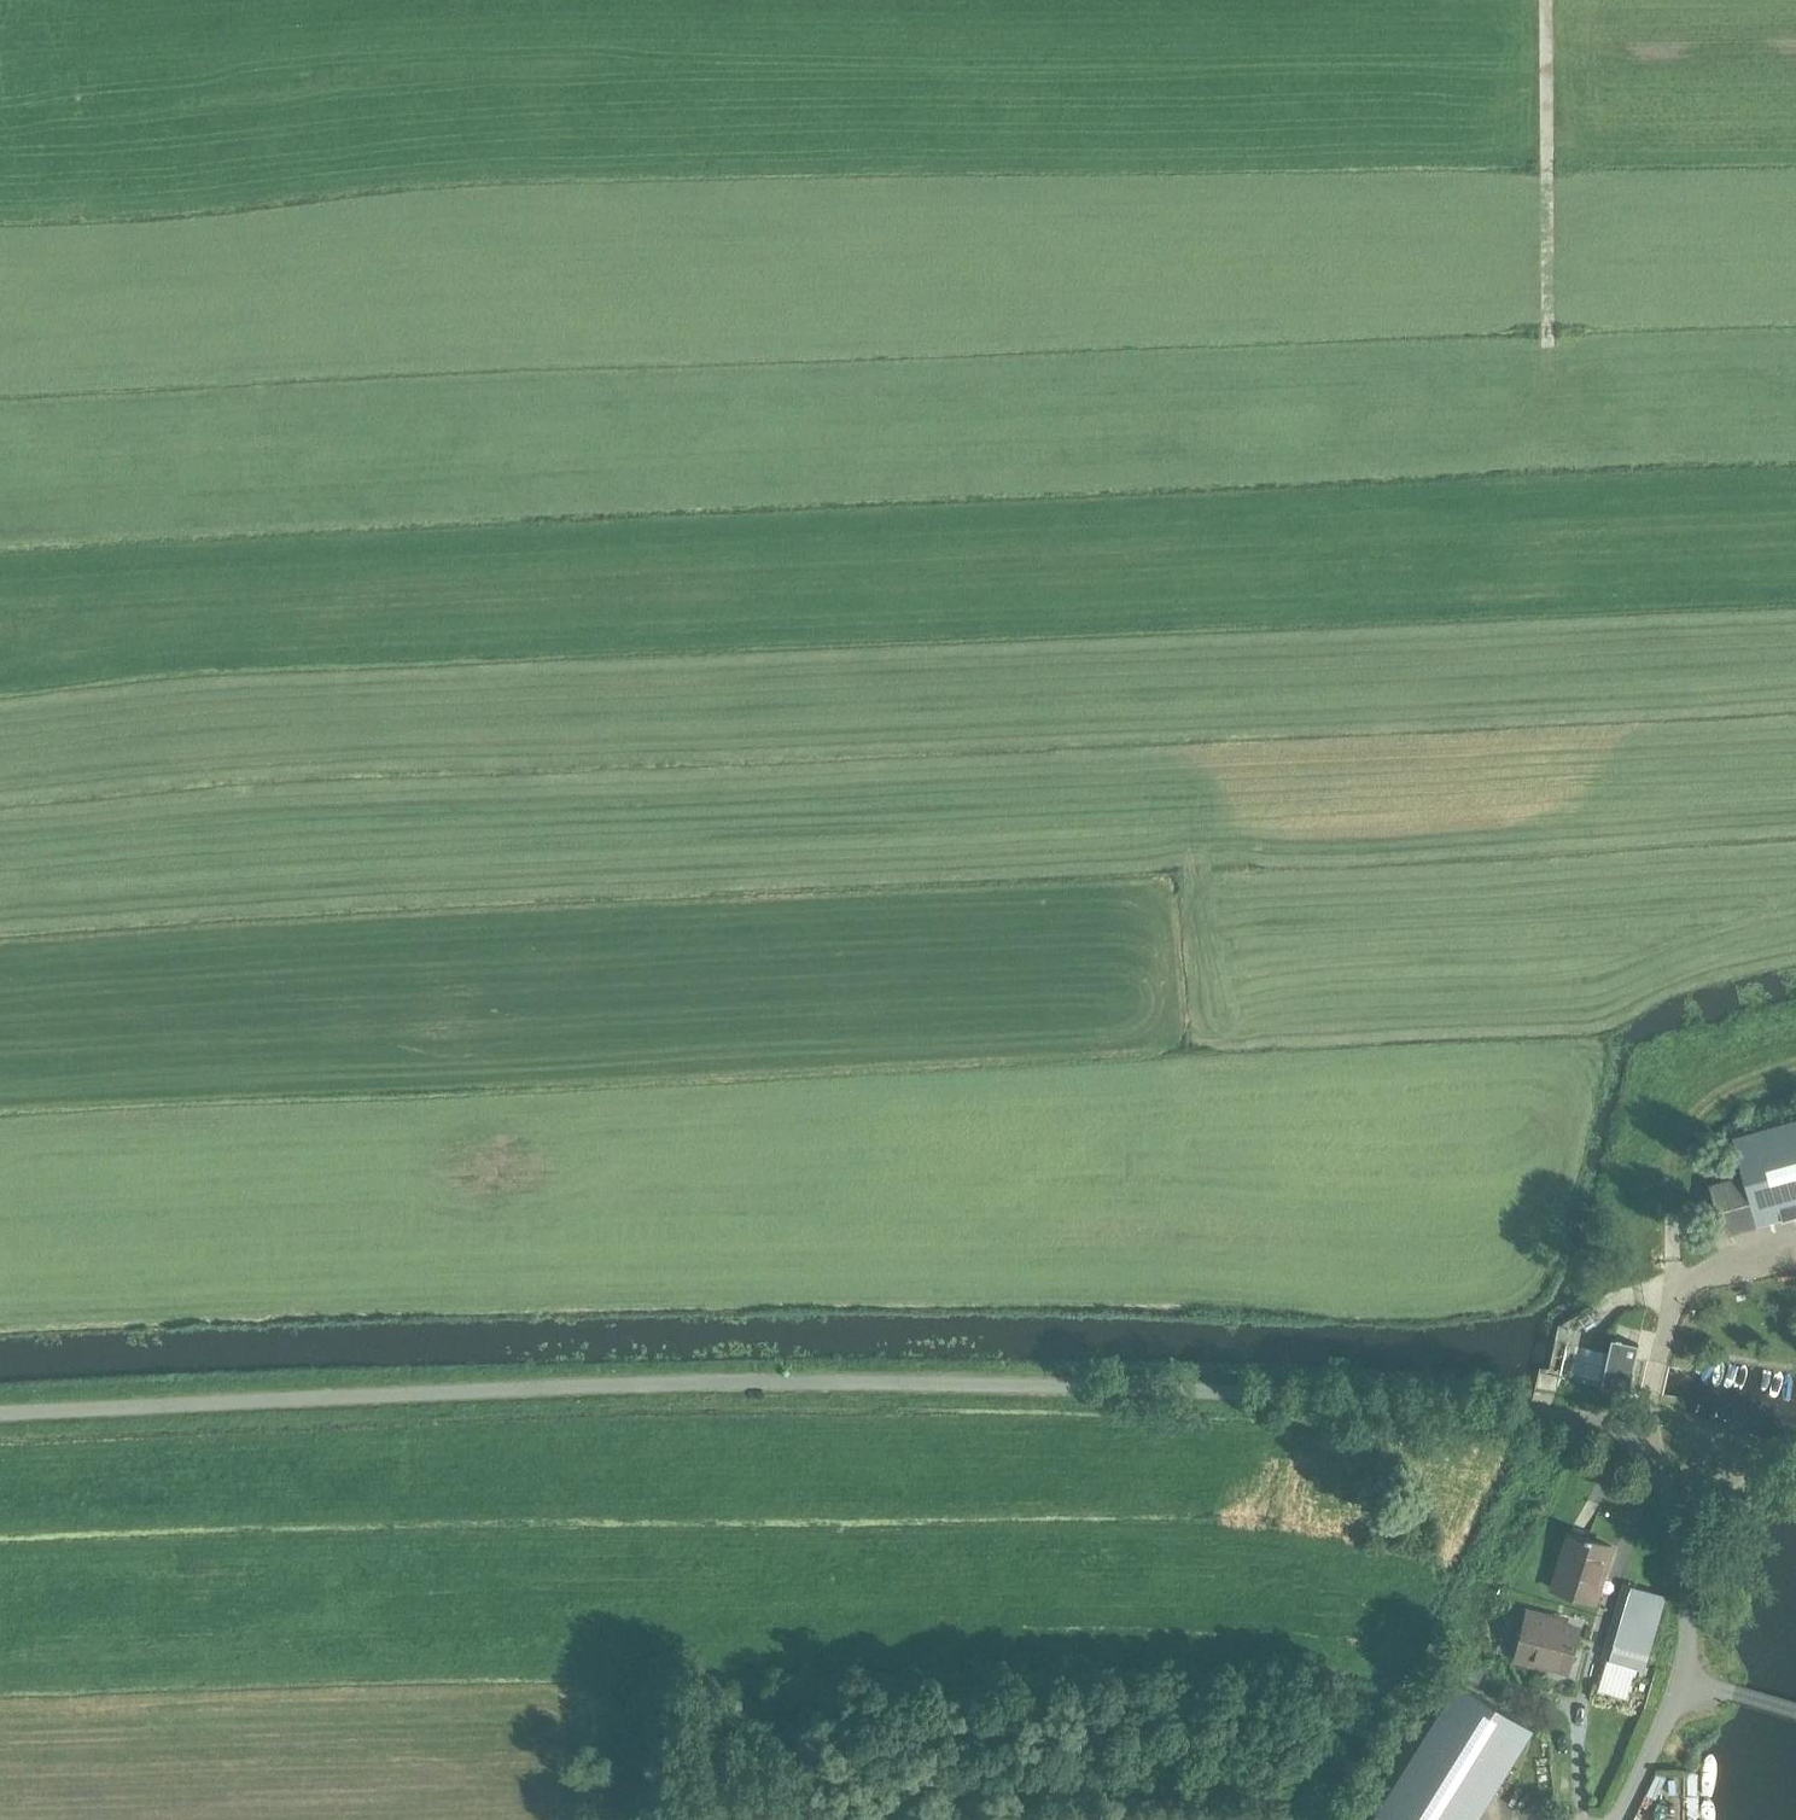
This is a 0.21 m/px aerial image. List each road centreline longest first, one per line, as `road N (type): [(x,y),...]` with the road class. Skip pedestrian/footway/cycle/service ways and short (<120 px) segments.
road 1 (unclassified): [(1639,1440),(1563,1416),(1256,1393),(820,1381),(0,1412)]
road 2 (unclassified): [(1683,1682),(1689,1614),(1679,1530),(1667,1488),(1639,1440)]
road 3 (unclassified): [(1639,1440),(1676,1284)]
road 4 (unclassified): [(1616,1819),(1683,1682)]

